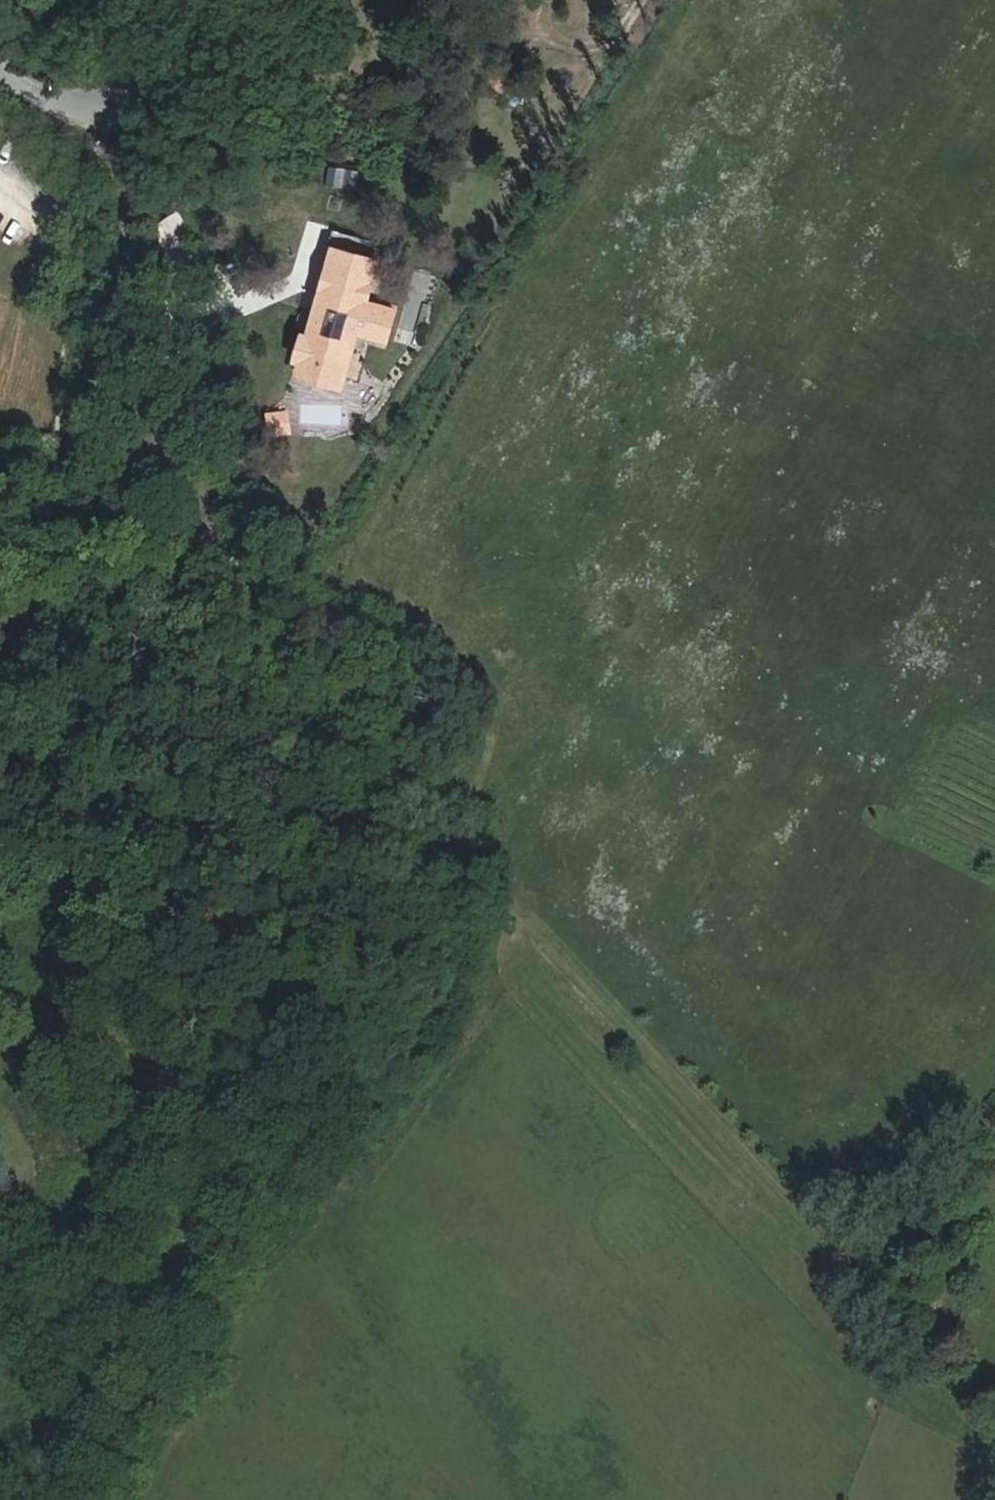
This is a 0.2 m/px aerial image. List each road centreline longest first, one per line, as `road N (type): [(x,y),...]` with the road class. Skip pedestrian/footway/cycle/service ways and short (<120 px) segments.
road 1 (residential): [(182,0),(153,68),(118,108),(59,108),(0,66)]

